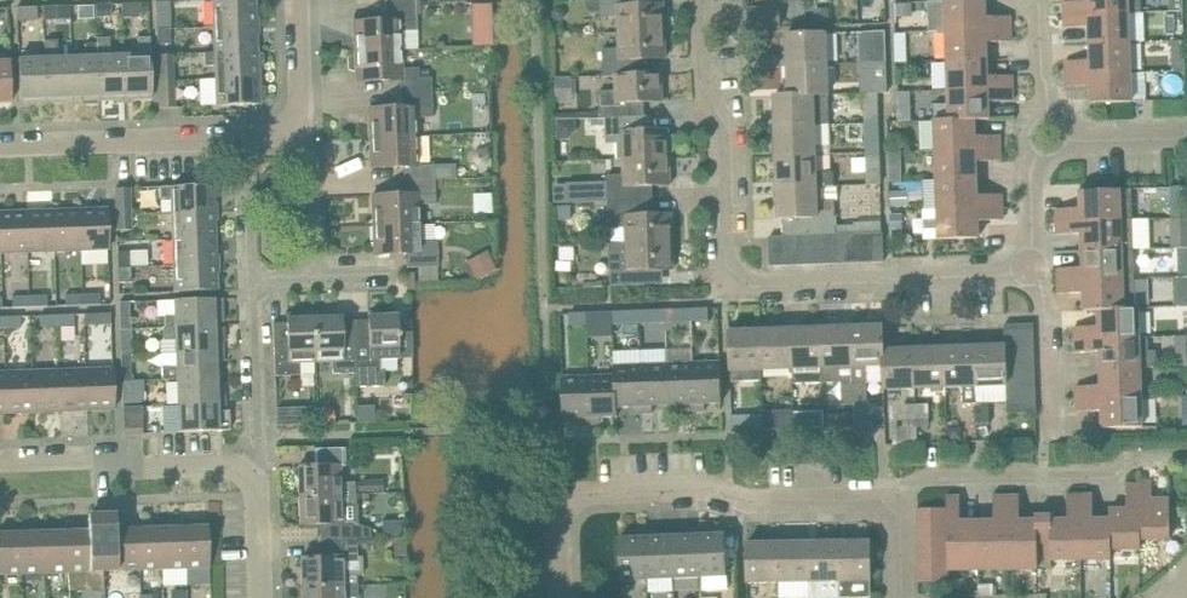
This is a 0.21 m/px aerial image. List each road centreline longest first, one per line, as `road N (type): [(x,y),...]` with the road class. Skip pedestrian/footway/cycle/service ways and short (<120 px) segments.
road 1 (residential): [(1034,275),(742,281),(728,255),(725,128),(707,88),(704,0)]
road 2 (residential): [(893,507),(755,501),(705,488),(577,493),(561,502),(561,597)]
road 3 (residential): [(893,507),(921,479),(1110,478),(1130,459),(1167,458)]
road 4 (residential): [(246,474),(223,465),(138,469),(93,456),(0,459)]
road 5 (residential): [(0,145),(241,136)]
road 6 (residential): [(246,474),(256,437),(248,281)]
road 7 (residential): [(319,279),(315,168),(292,127)]
road 8 (residential): [(1050,426),(1046,312),(1034,275)]
road 9 (residential): [(248,281),(241,136)]
road 10 (unclassified): [(1034,275),(1031,181),(1043,146)]
road 11 (residential): [(292,127),(301,95),(298,0)]
road 12 (residential): [(261,597),(256,485),(246,474)]
road 13 (residential): [(1049,126),(1034,0)]
road 14 (unclassified): [(1064,142),(1186,136)]

